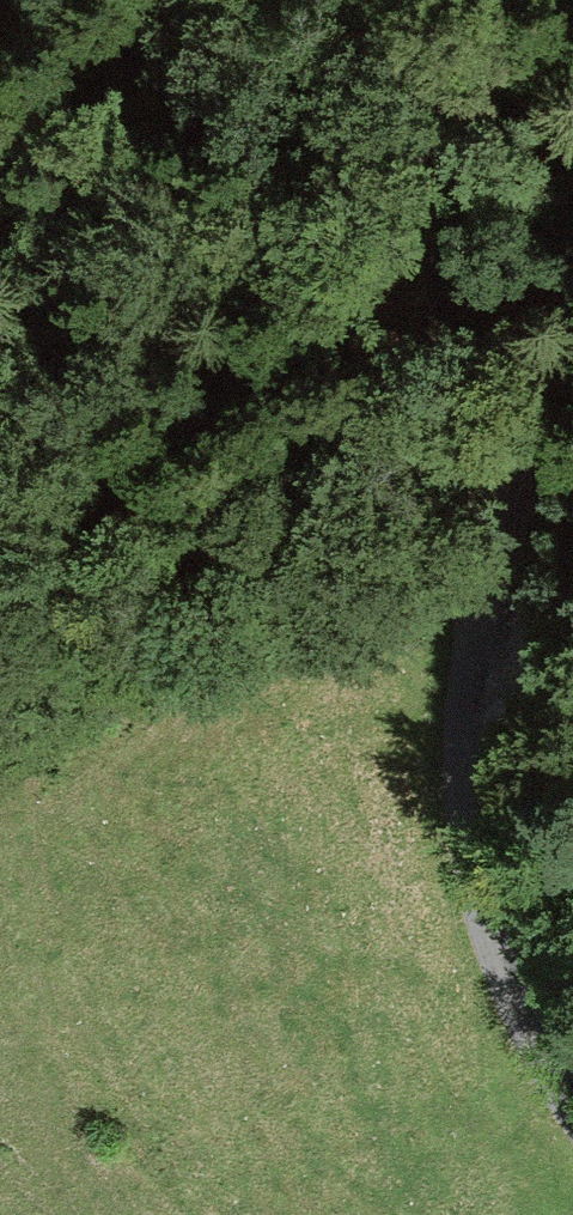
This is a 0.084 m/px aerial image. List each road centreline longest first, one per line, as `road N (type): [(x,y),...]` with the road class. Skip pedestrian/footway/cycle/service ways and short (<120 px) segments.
road 1 (unclassified): [(572,1114),(538,1051),(485,915),(471,858),(464,717),(480,566),(572,297)]
road 2 (track): [(402,0),(443,192),(480,566),(537,665),(572,706)]

